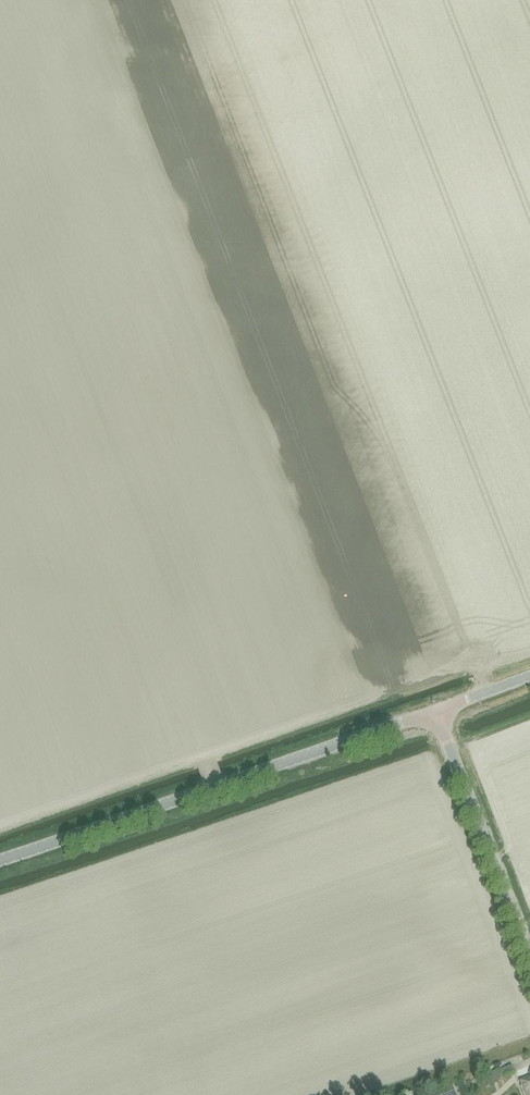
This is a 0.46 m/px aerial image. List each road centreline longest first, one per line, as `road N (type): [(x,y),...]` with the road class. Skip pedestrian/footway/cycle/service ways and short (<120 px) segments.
road 1 (unclassified): [(0,863),(437,714)]
road 2 (unclassified): [(529,954),(437,714)]

